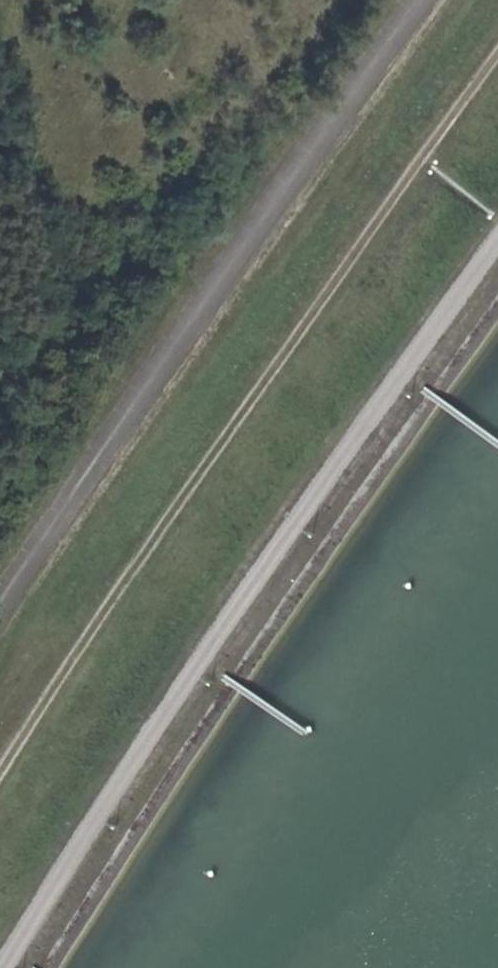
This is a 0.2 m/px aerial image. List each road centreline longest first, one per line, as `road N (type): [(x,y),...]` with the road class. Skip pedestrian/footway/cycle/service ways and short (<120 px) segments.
road 1 (track): [(497,236),(212,646),(13,967)]
road 2 (track): [(0,777),(160,521),(497,58)]

